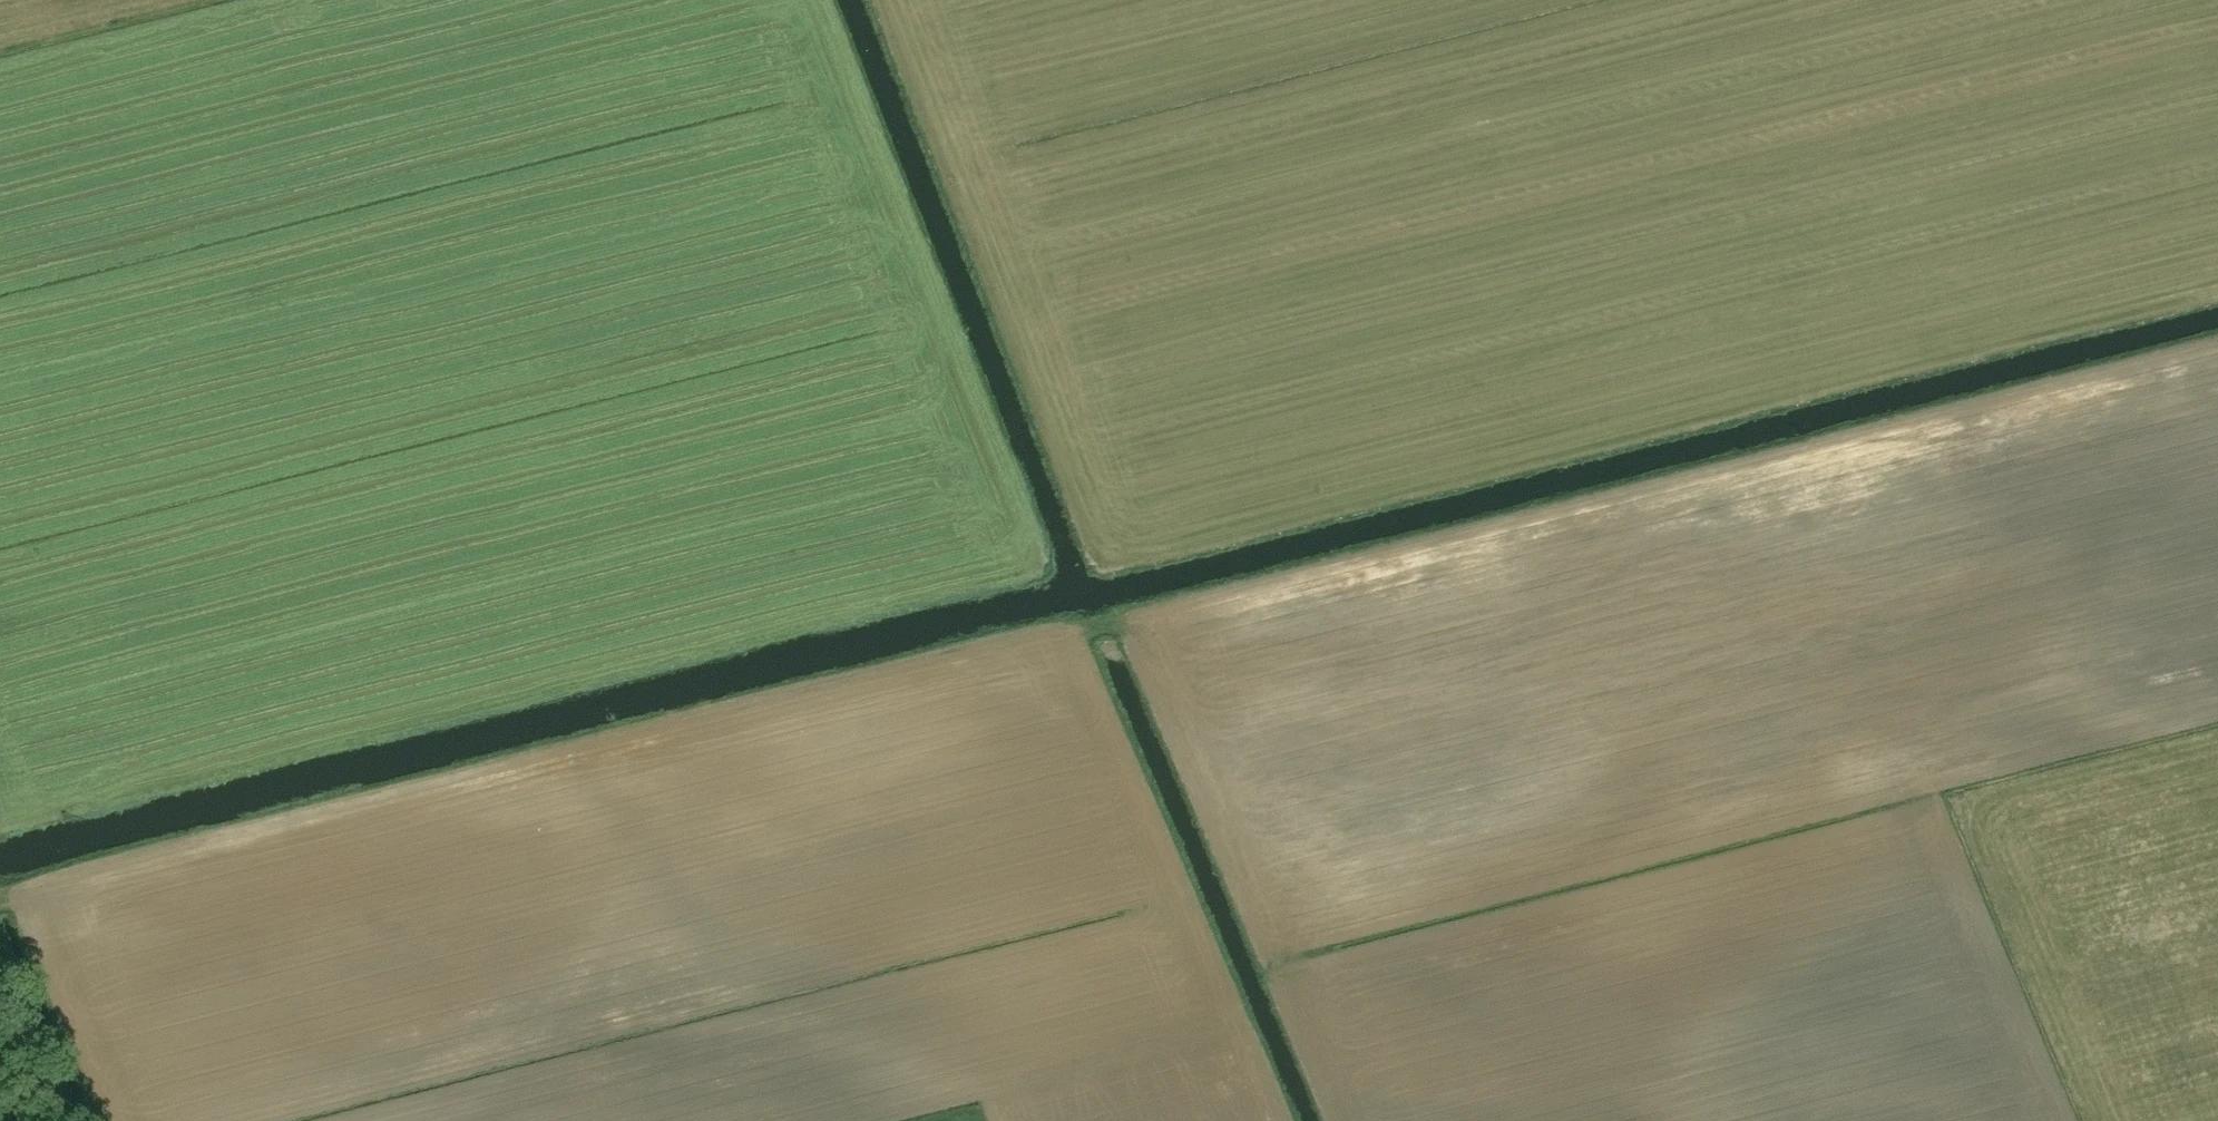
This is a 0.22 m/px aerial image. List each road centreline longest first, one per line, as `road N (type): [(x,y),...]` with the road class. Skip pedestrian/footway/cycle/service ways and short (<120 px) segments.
road 1 (unclassified): [(0,966),(67,1120)]

